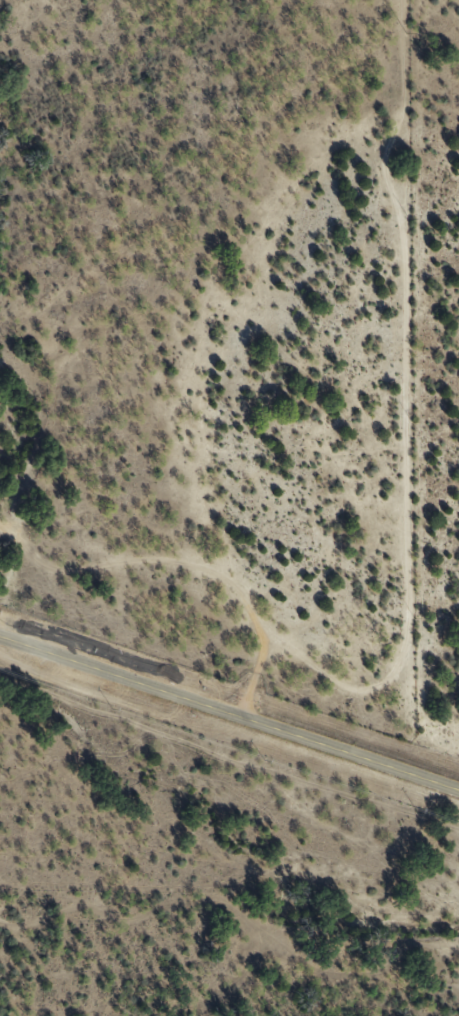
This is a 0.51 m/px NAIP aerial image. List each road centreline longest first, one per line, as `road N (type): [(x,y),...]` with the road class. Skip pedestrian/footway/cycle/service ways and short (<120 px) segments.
road 1 (tertiary): [(458,787),(0,632)]
road 2 (residential): [(309,735),(296,643),(271,613),(192,578),(44,558),(0,508)]
road 3 (residential): [(458,741),(302,675)]

